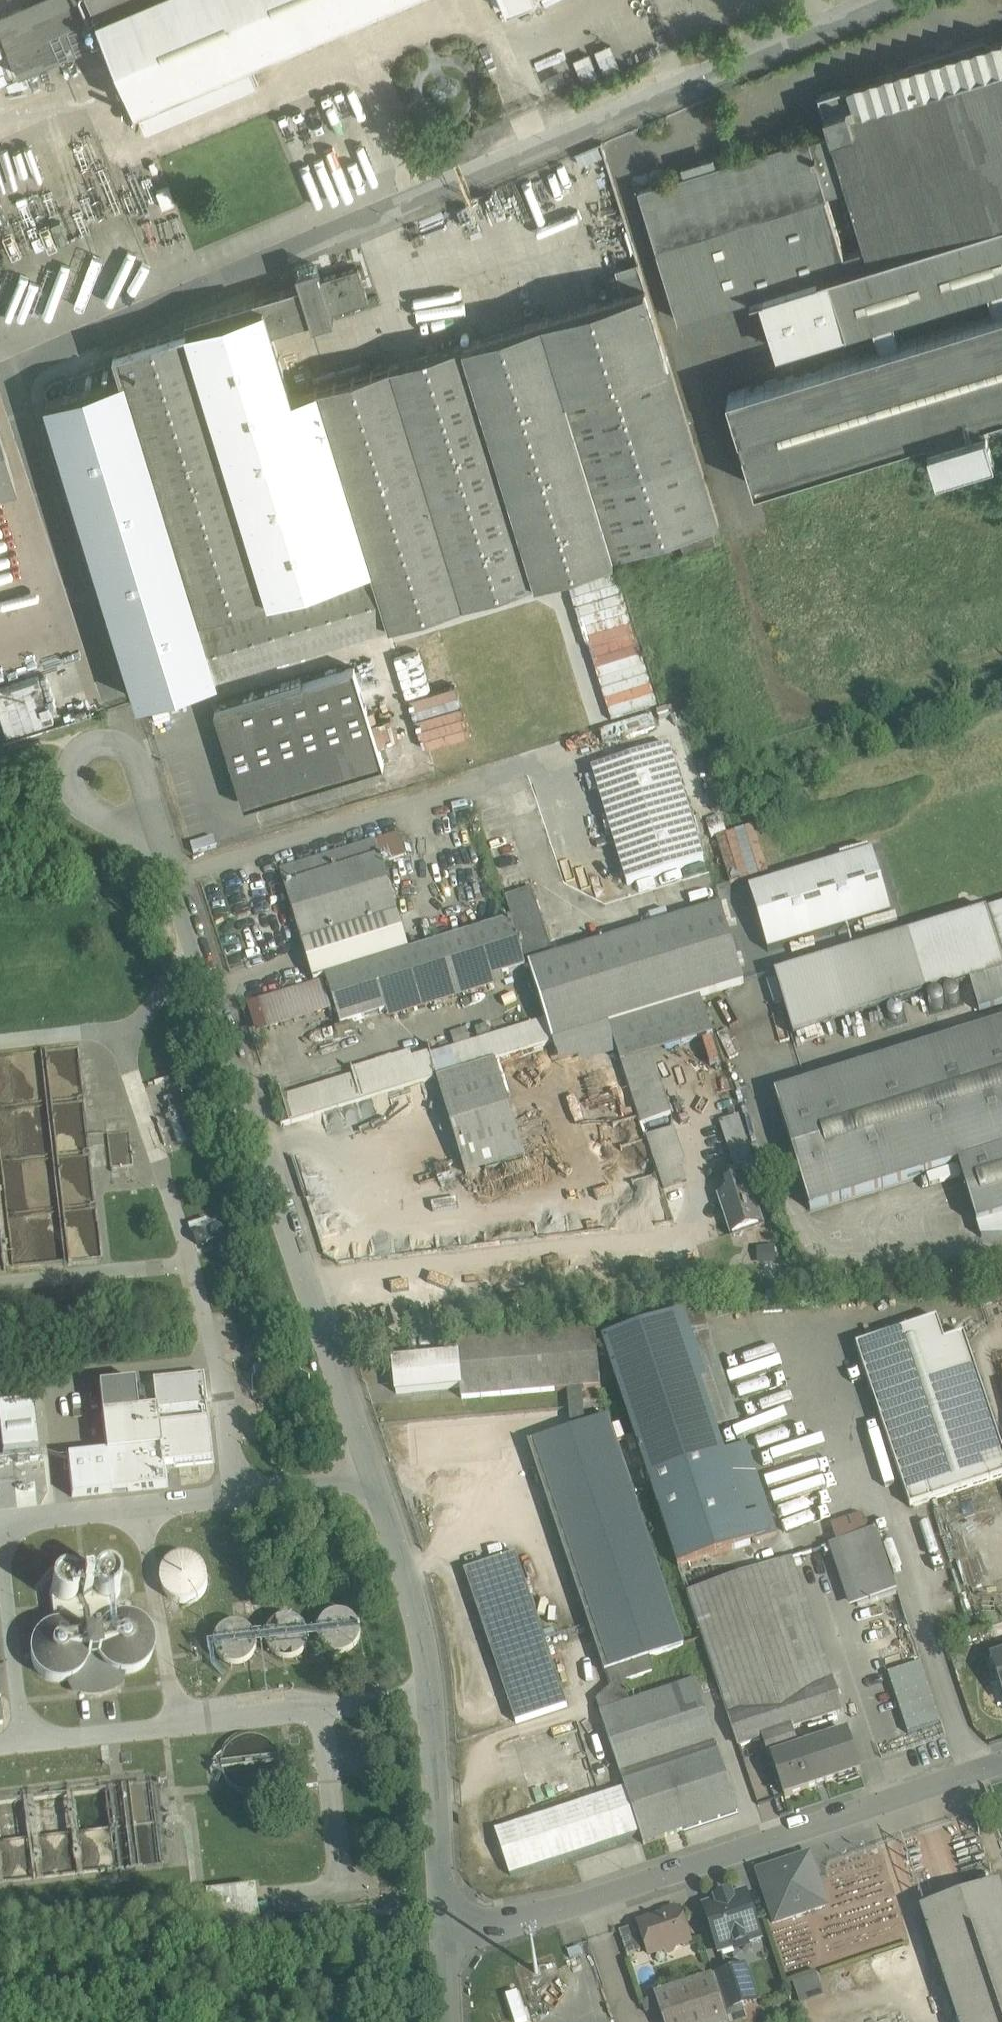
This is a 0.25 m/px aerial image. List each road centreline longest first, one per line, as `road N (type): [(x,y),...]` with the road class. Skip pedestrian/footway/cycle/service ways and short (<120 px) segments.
road 1 (unclassified): [(446,1943),(407,1585),(280,1154),(158,809),(112,763)]
road 2 (unclassified): [(446,1943),(1001,1763)]
road 3 (unclassified): [(879,0),(485,176)]
road 4 (track): [(0,804),(69,835),(97,862),(125,911),(139,959),(126,1055)]

